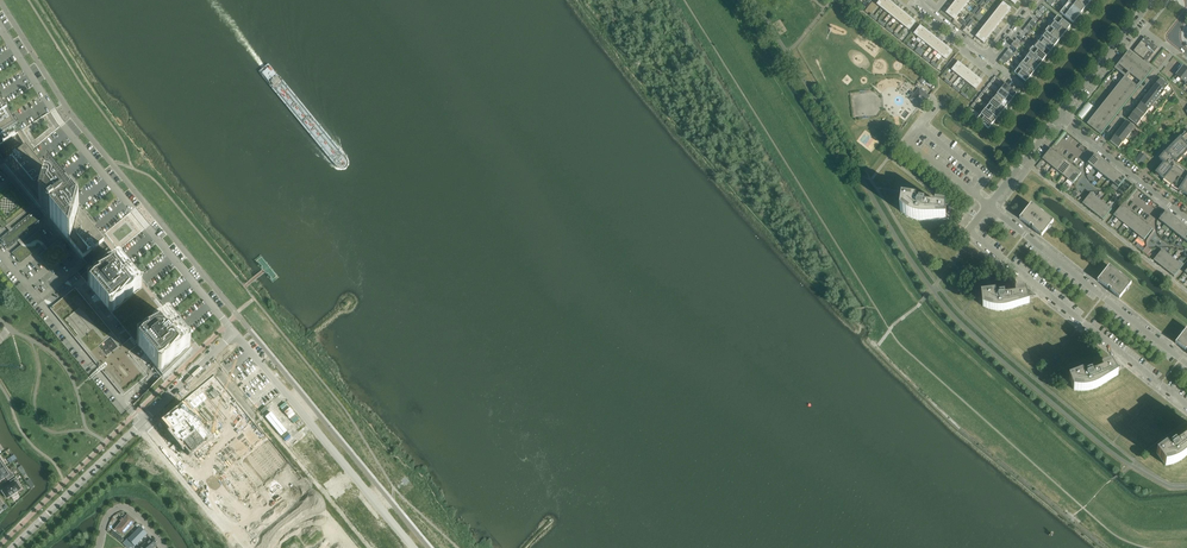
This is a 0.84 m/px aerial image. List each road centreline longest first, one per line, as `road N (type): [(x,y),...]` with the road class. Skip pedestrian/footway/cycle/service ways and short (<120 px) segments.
road 1 (tertiary): [(0,26),(57,118),(234,333)]
road 2 (residential): [(1186,405),(968,230),(987,206)]
road 3 (tertiary): [(13,547),(234,333)]
road 4 (residential): [(1186,365),(987,206)]
road 5 (residential): [(412,547),(258,360)]
road 6 (residential): [(1153,0),(1058,117)]
road 7 (residential): [(1097,148),(1180,46)]

